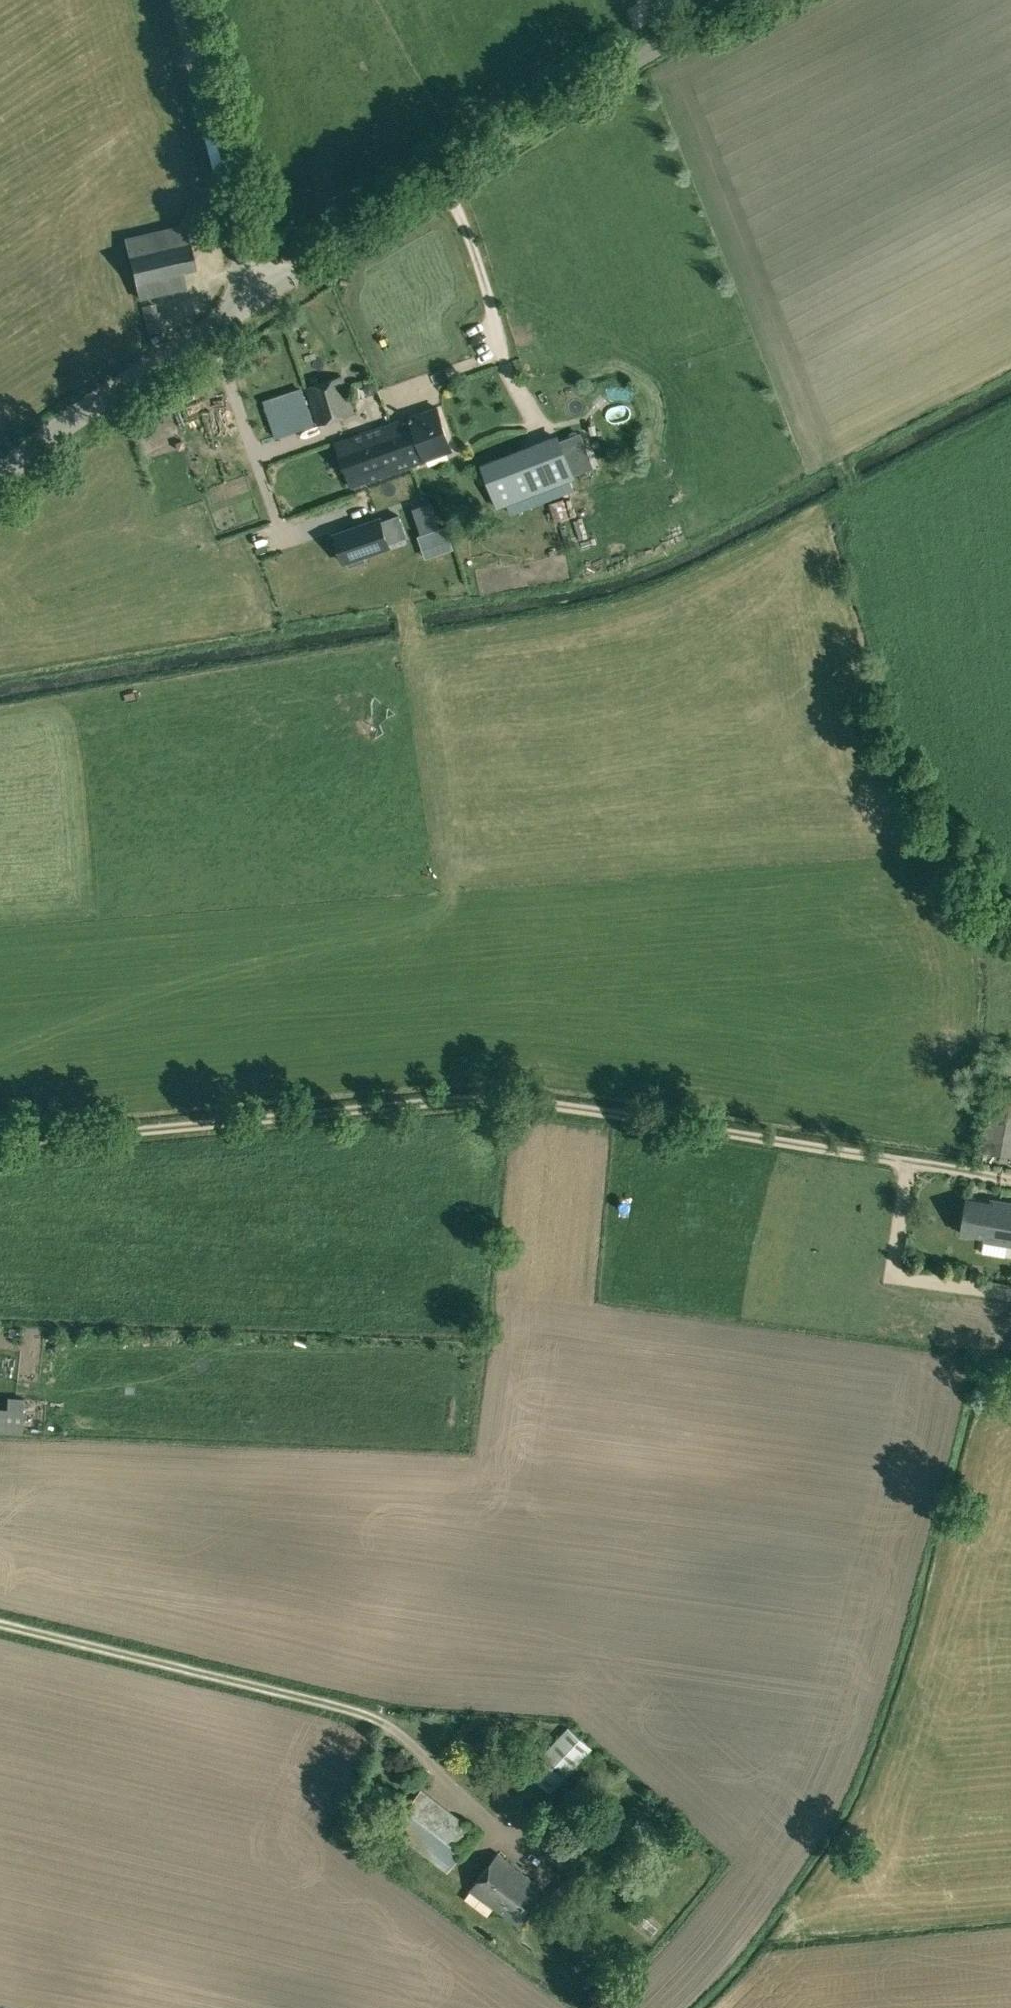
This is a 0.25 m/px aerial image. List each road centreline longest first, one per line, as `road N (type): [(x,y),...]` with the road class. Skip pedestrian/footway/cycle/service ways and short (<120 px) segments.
road 1 (unclassified): [(725,0),(255,302)]
road 2 (unclassified): [(255,302),(183,0)]
road 3 (unclassified): [(0,478),(72,421),(255,302)]

